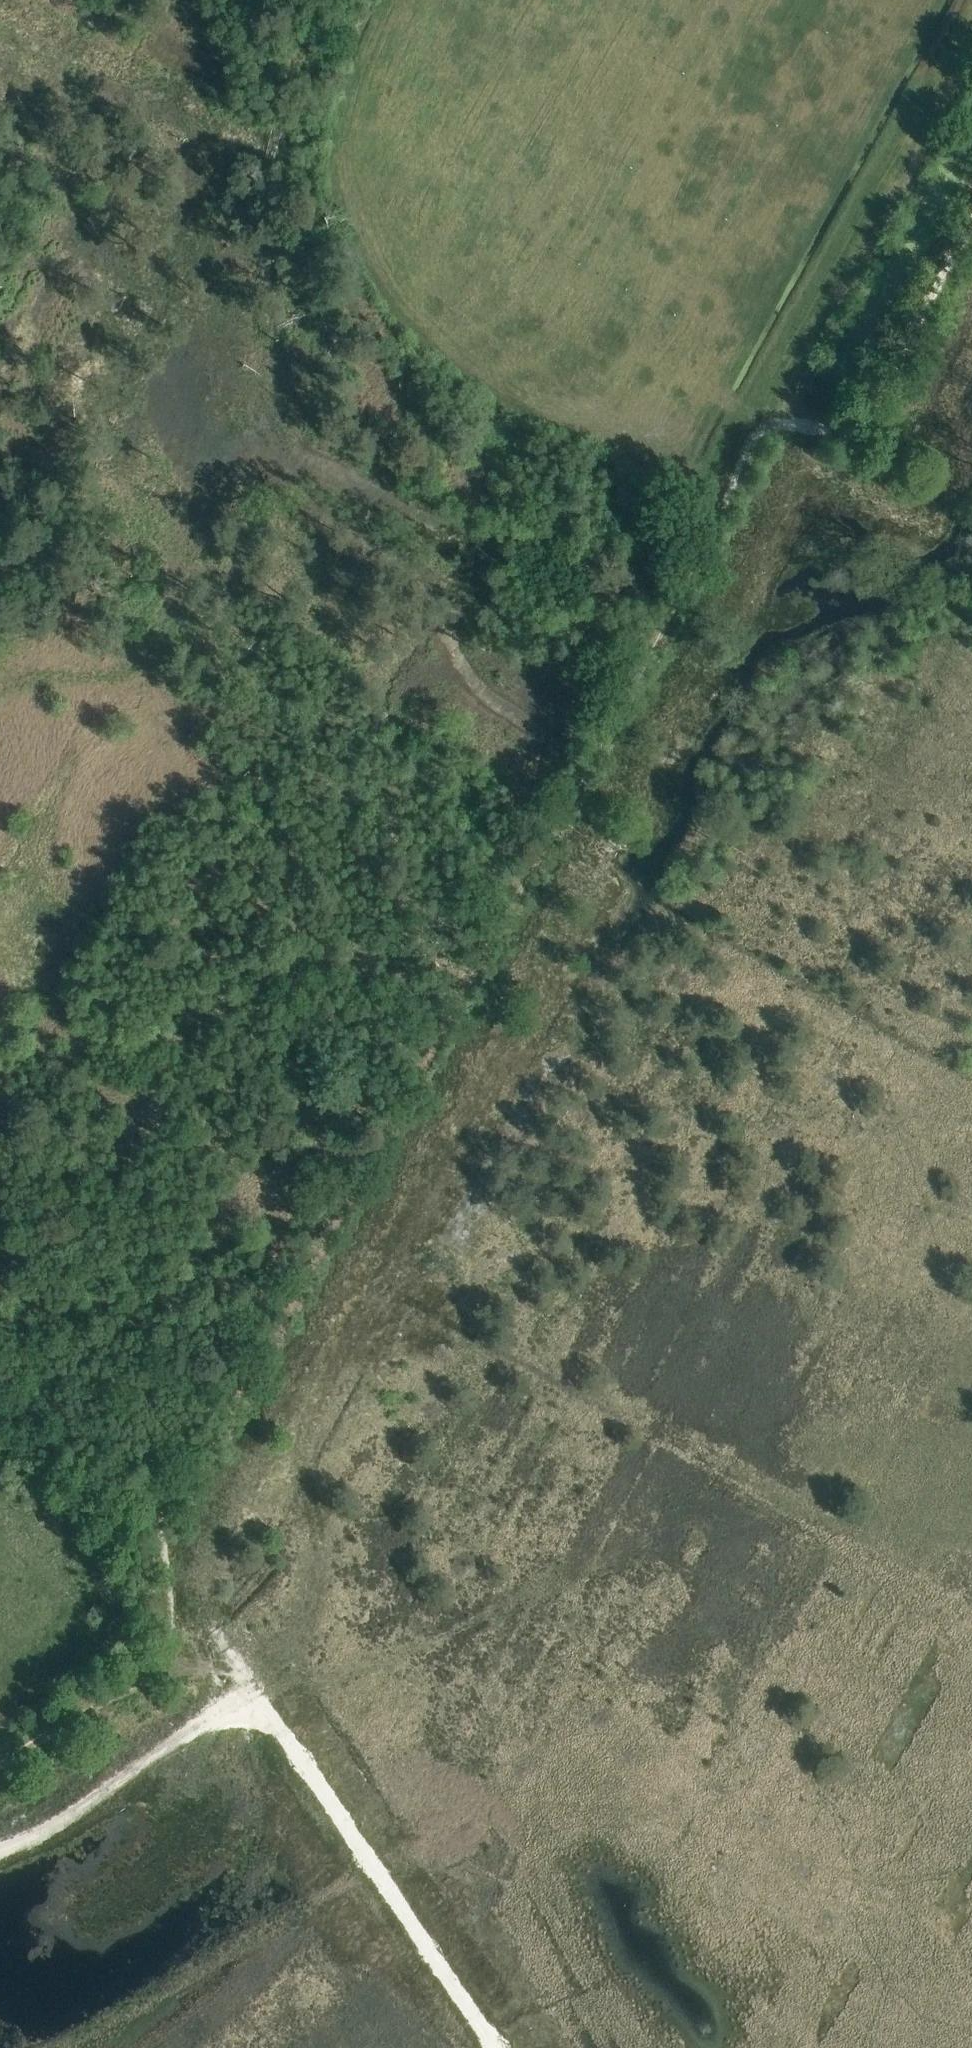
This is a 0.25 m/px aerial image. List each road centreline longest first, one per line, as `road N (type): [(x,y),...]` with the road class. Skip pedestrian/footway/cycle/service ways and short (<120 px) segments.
road 1 (track): [(971,223),(862,421),(847,431),(813,429)]
road 2 (track): [(173,1644),(161,1670),(0,1765)]

